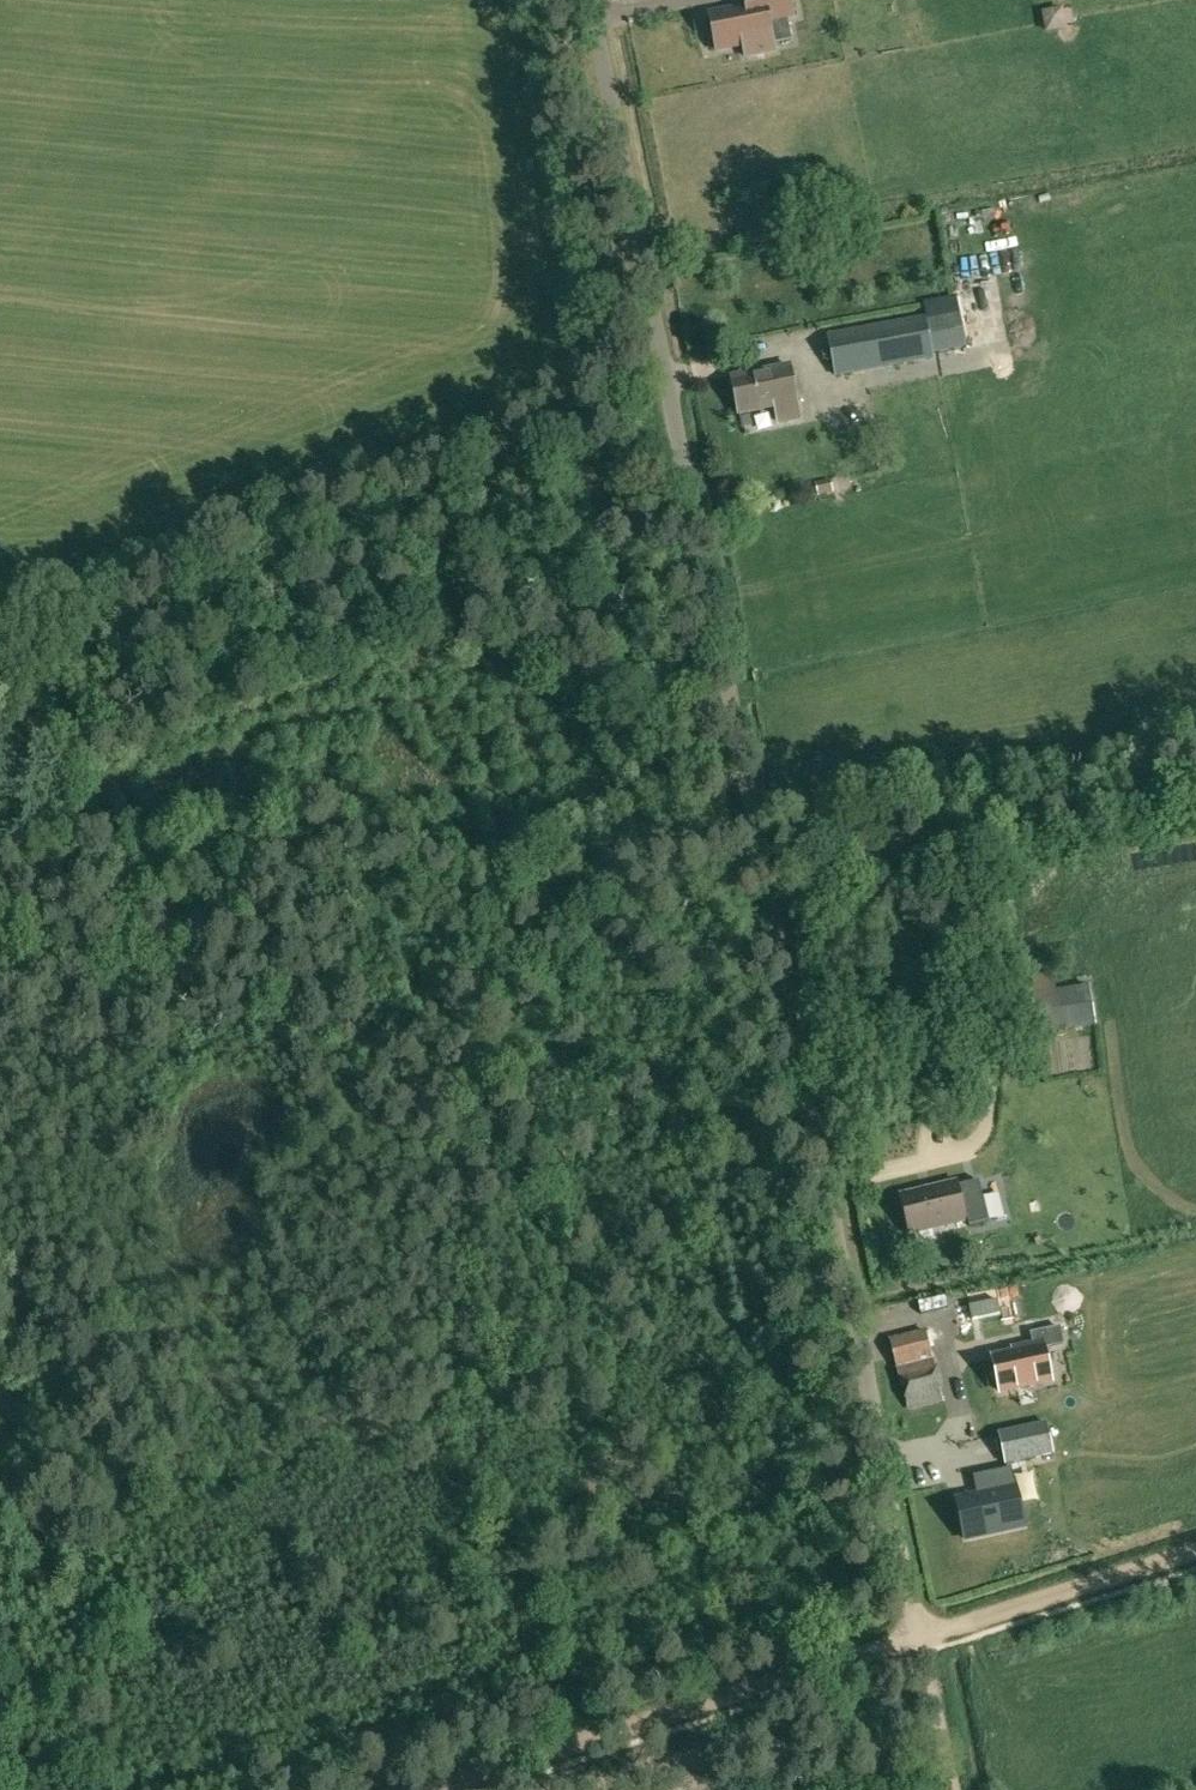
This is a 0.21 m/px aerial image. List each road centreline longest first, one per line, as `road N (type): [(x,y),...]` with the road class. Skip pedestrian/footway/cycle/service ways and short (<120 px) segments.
road 1 (unclassified): [(919,1648),(591,0)]
road 2 (track): [(413,1789),(1195,1546)]
road 3 (track): [(919,1648),(947,1789)]

